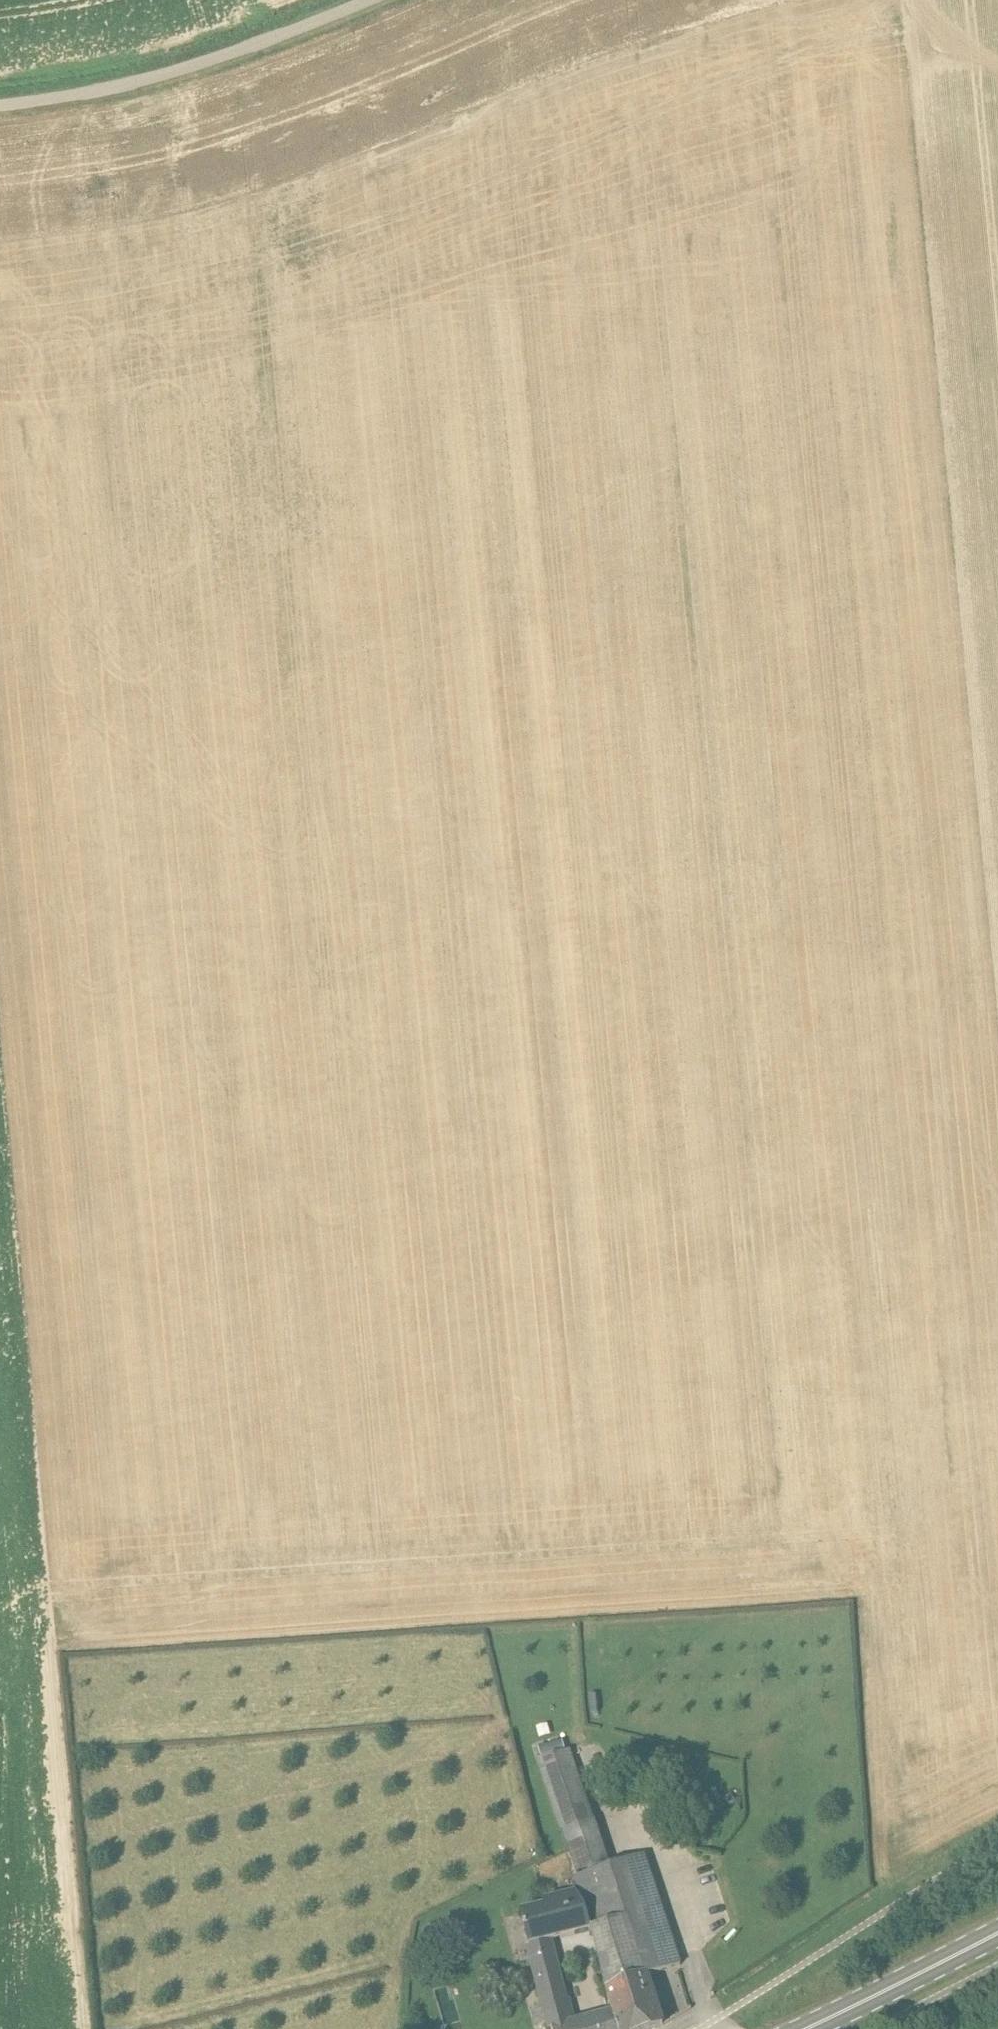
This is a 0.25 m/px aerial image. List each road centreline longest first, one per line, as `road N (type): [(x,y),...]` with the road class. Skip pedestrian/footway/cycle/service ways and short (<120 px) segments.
road 1 (unclassified): [(0,105),(162,76),(370,0)]
road 2 (secondary): [(800,2028),(997,1931)]

